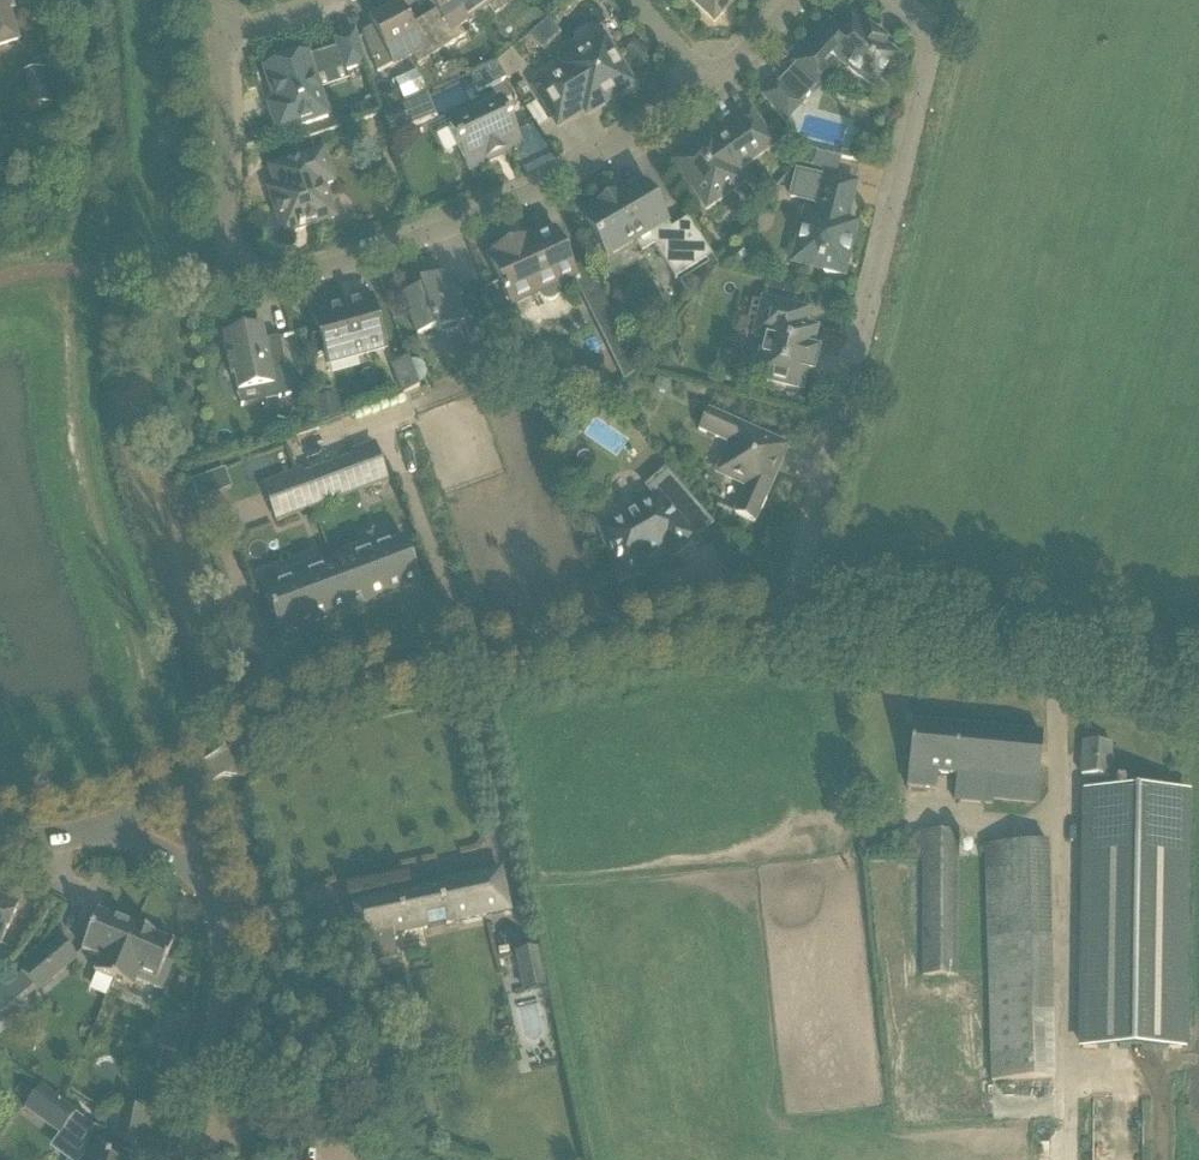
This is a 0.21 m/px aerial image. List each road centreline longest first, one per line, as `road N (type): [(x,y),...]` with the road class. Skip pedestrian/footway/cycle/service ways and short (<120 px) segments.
road 1 (residential): [(709,84),(541,187),(325,268),(264,277),(238,265),(222,237),(220,57)]
road 2 (residential): [(904,0),(935,39),(783,628)]
road 3 (unclassified): [(193,780),(409,678),(467,663),(783,628)]
road 4 (unclassified): [(783,628),(1053,652),(1198,699)]
road 5 (unclassified): [(180,1159),(208,1051),(219,933),(199,867)]
road 6 (residential): [(220,57),(343,0)]
road 7 (unclassified): [(84,828),(149,837),(199,867)]

